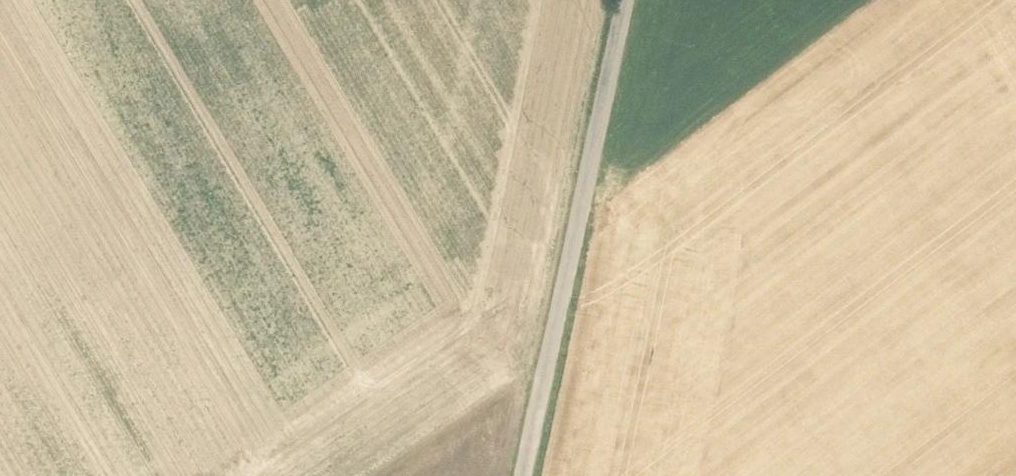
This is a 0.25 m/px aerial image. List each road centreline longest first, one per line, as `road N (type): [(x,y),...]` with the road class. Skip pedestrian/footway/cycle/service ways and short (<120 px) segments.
road 1 (unclassified): [(523,475),(624,0)]

